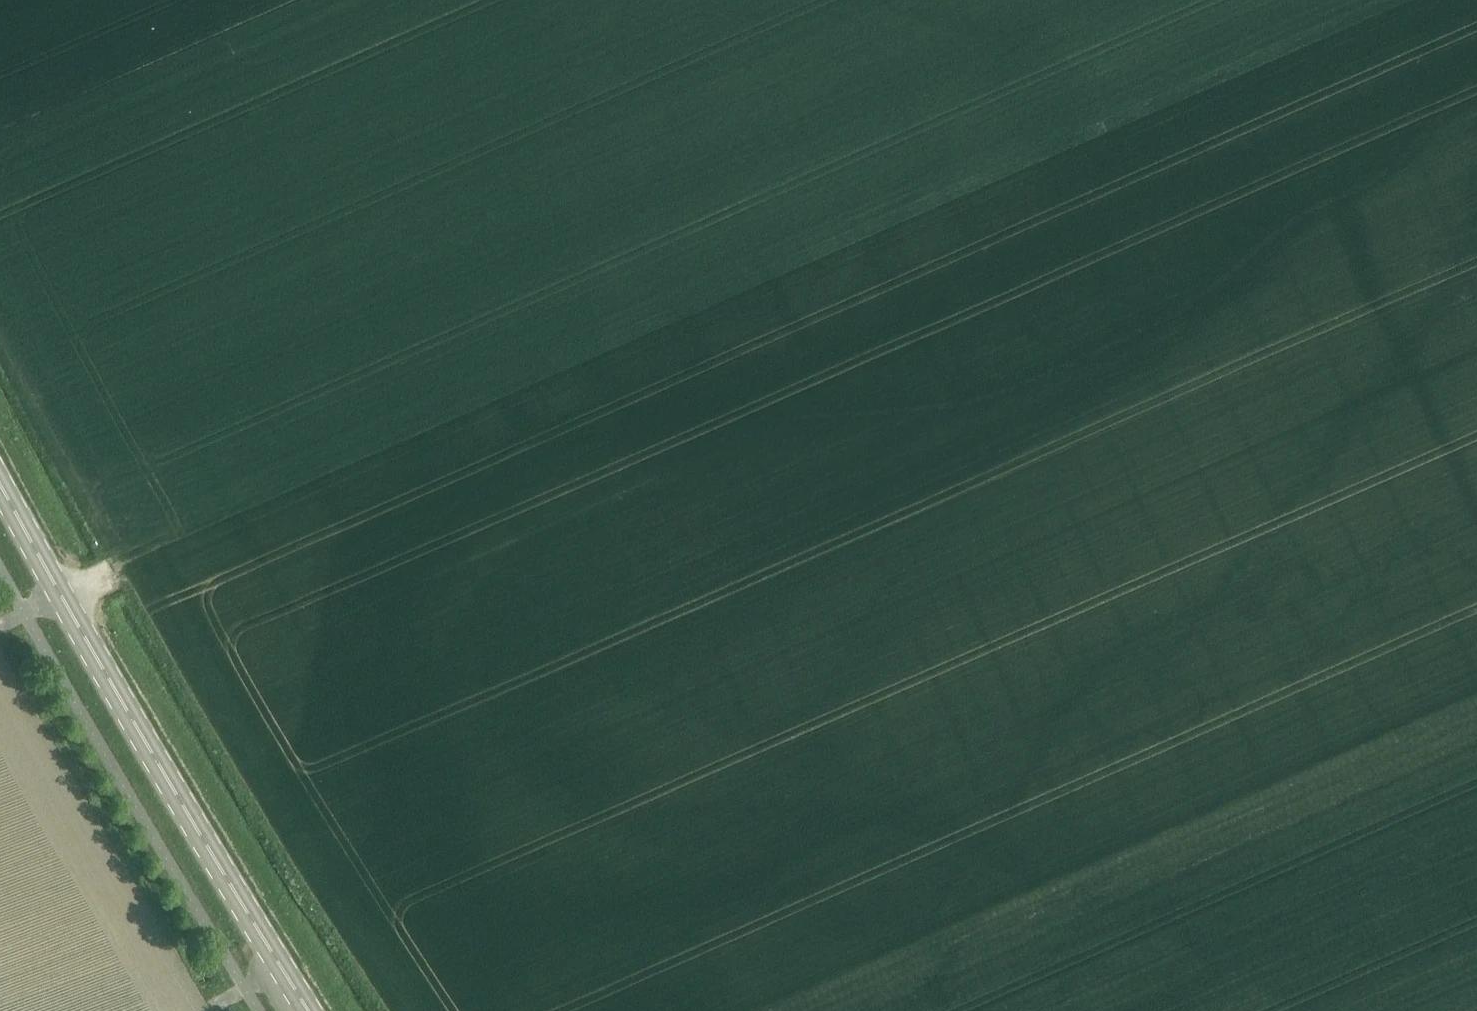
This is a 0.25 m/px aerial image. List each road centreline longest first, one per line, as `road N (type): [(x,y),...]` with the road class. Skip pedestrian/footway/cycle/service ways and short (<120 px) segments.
road 1 (secondary): [(304,1010),(80,639),(0,490)]

